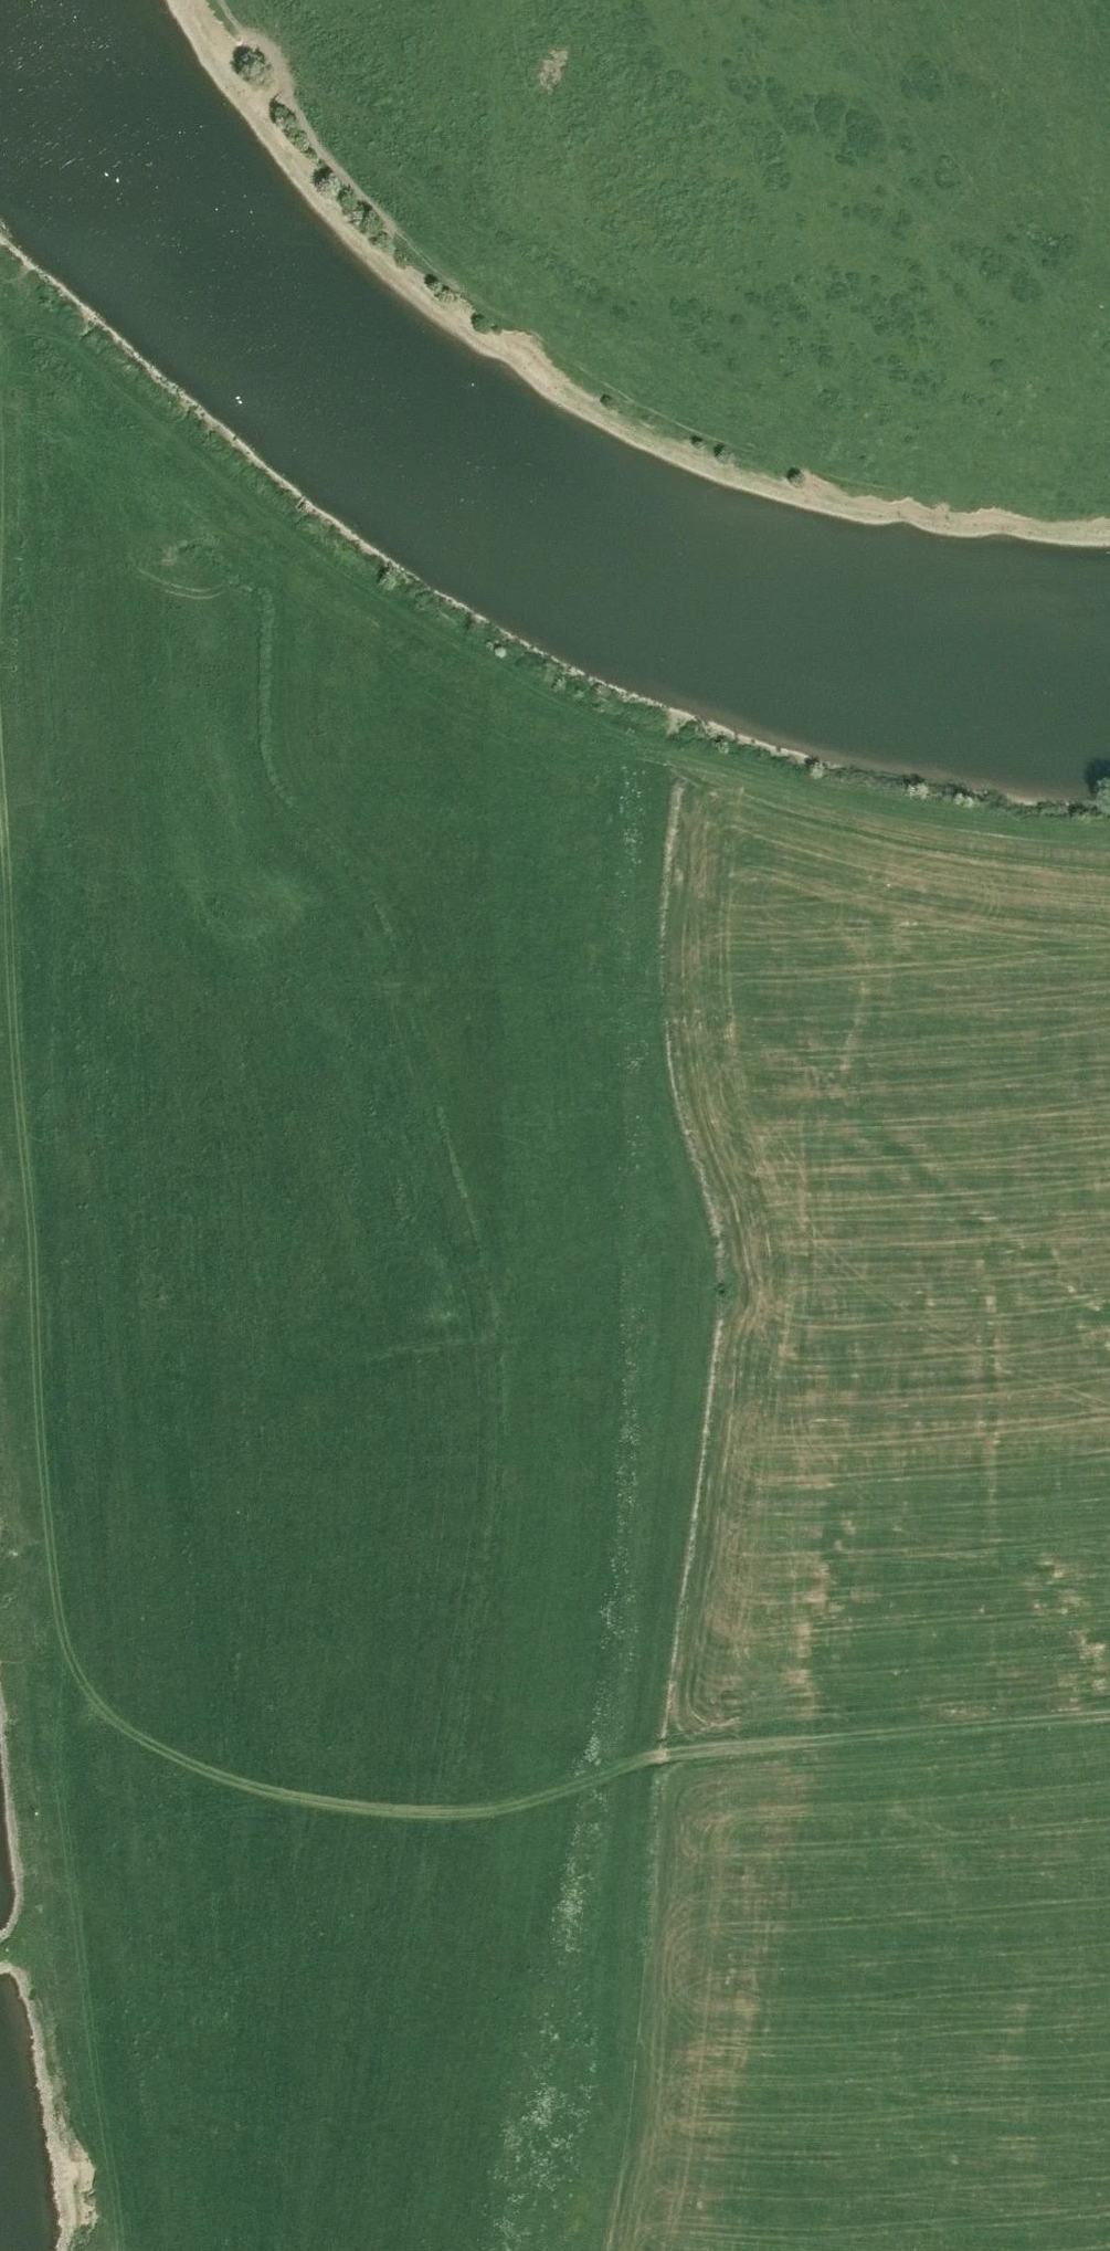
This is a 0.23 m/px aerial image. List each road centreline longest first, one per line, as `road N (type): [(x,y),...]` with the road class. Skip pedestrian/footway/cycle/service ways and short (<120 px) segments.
road 1 (track): [(1109,1712),(683,1751)]

